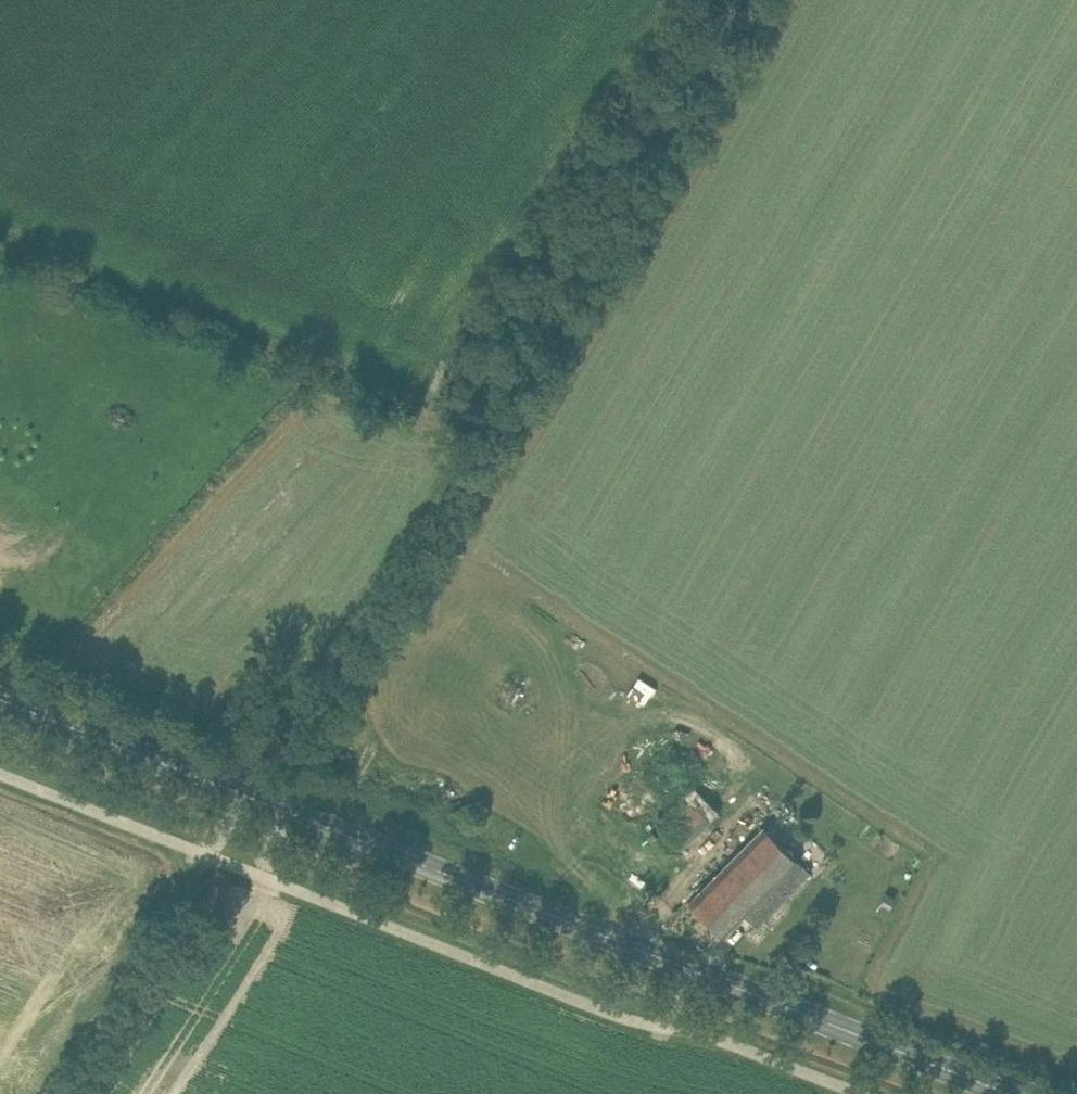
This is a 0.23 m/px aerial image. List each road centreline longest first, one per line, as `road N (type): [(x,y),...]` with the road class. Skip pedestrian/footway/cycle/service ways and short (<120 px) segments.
road 1 (tertiary): [(1016,1093),(0,696)]

